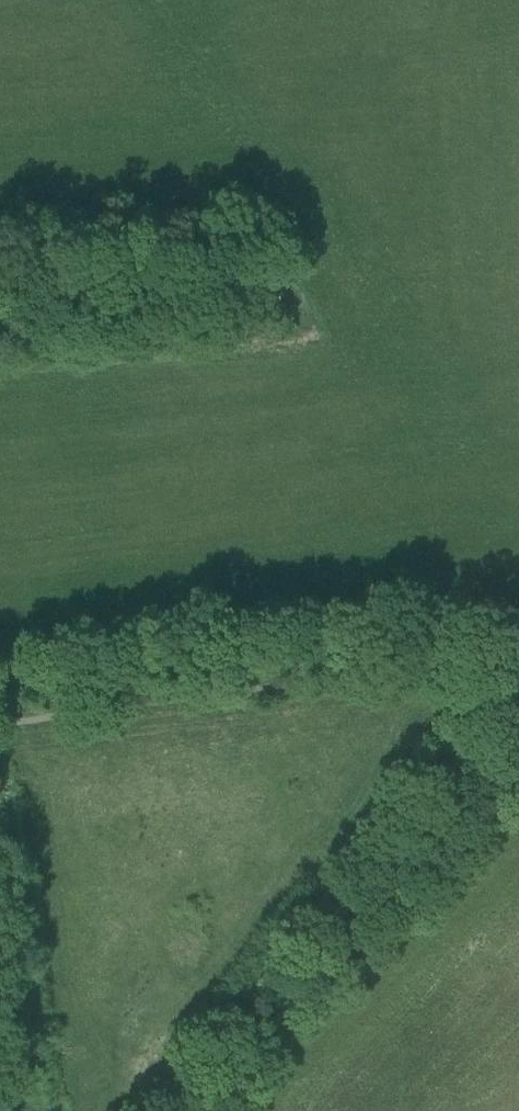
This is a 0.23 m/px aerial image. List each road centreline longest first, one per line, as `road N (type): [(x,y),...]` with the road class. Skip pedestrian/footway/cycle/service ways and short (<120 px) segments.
road 1 (track): [(507,666),(435,632),(0,685)]

